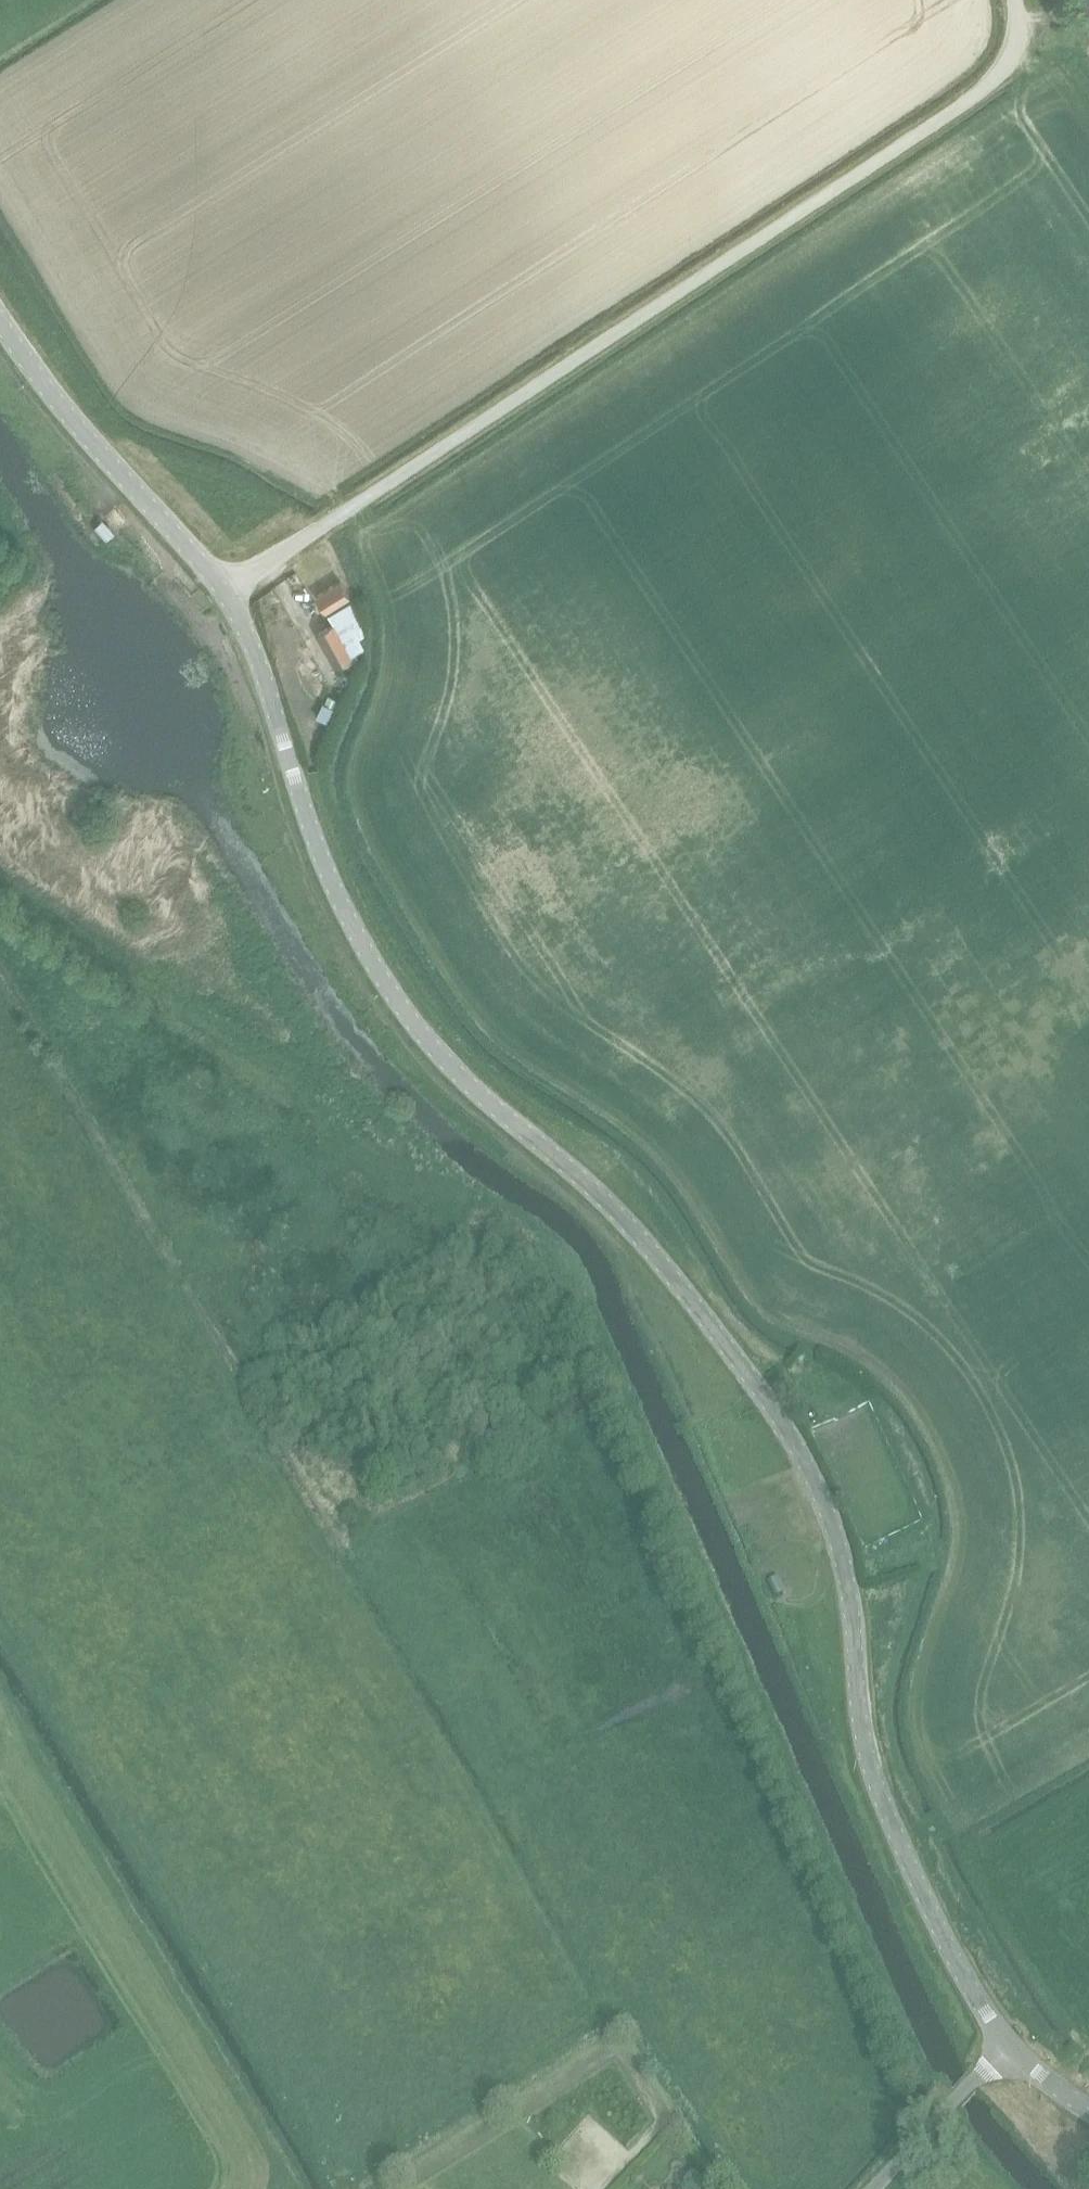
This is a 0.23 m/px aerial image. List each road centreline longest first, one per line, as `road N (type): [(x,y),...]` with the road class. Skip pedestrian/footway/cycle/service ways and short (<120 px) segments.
road 1 (unclassified): [(1011,2048),(935,1919),(879,1793),(860,1711),(842,1549),(797,1447),(627,1224),(449,1065),(375,970),(331,883),(260,664),(225,593)]
road 2 (unclassified): [(225,593),(958,112),(1025,54),(1017,0)]
road 3 (unclassified): [(225,593),(41,381),(0,320)]
road 4 (unclassified): [(876,2188),(1011,2048)]

